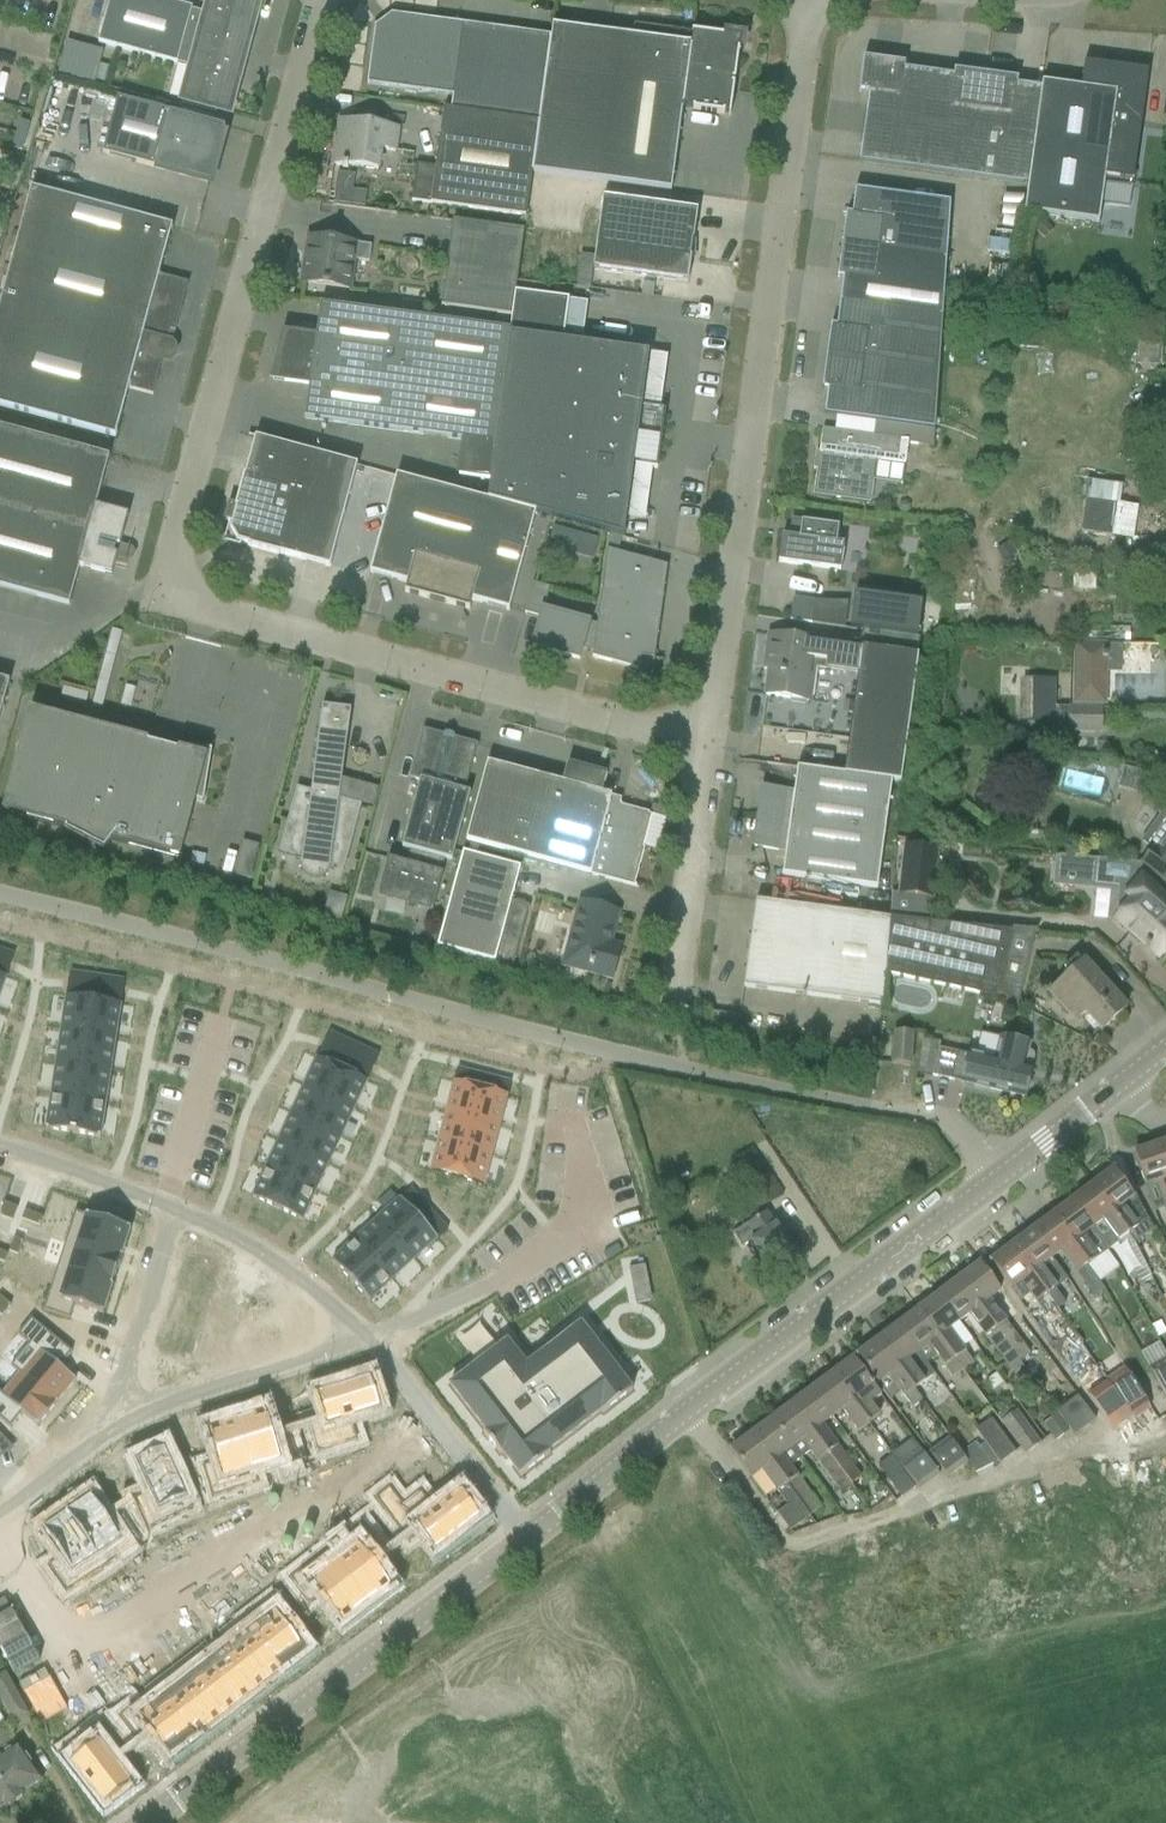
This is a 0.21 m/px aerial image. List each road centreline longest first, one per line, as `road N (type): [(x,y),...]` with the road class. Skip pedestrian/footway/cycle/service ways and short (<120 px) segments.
road 1 (unclassified): [(320,0),(171,541),(176,584),(207,609),(704,741)]
road 2 (unclassified): [(704,741),(811,0)]
road 3 (tertiary): [(522,1535),(1117,1084)]
road 4 (tertiary): [(143,1822),(522,1535)]
road 5 (track): [(1165,1429),(782,1541)]
road 6 (residential): [(366,1336),(593,1231),(582,1129)]
road 7 (residential): [(121,1425),(366,1336)]
road 8 (unclassified): [(672,998),(704,741)]
road 9 (residential): [(522,1535),(366,1336)]
road 10 (residential): [(366,1336),(256,1248),(167,1204)]
road 11 (residential): [(121,1425),(124,1352),(167,1204)]
road 12 (residential): [(167,1204),(0,1141)]
road 13 (residential): [(0,1511),(121,1425)]

